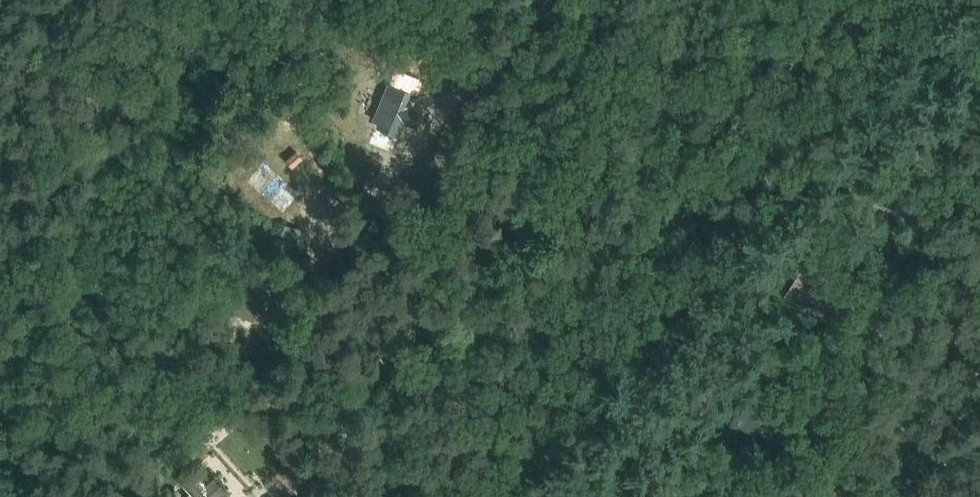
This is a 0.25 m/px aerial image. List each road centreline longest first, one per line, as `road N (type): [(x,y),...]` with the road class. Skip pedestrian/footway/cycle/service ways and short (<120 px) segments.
road 1 (track): [(366,496),(361,473),(319,421),(310,348),(323,239),(533,22),(541,0)]
road 2 (track): [(979,346),(882,496)]

